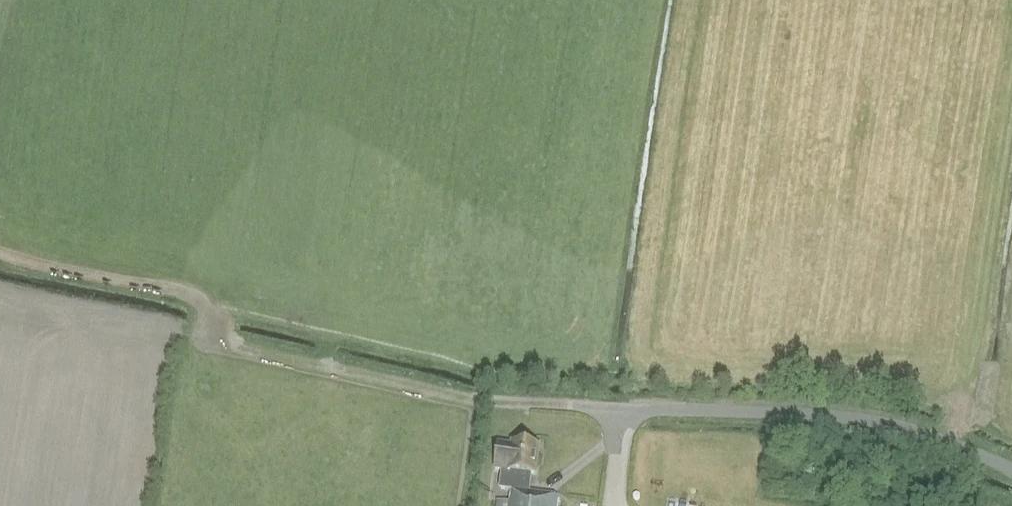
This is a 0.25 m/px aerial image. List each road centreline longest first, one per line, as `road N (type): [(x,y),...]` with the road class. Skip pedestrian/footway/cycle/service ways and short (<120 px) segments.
road 1 (track): [(0,254),(198,300),(227,342),(251,350),(472,400),(568,405)]
road 2 (unclassified): [(1011,468),(926,434),(846,417),(568,405)]

